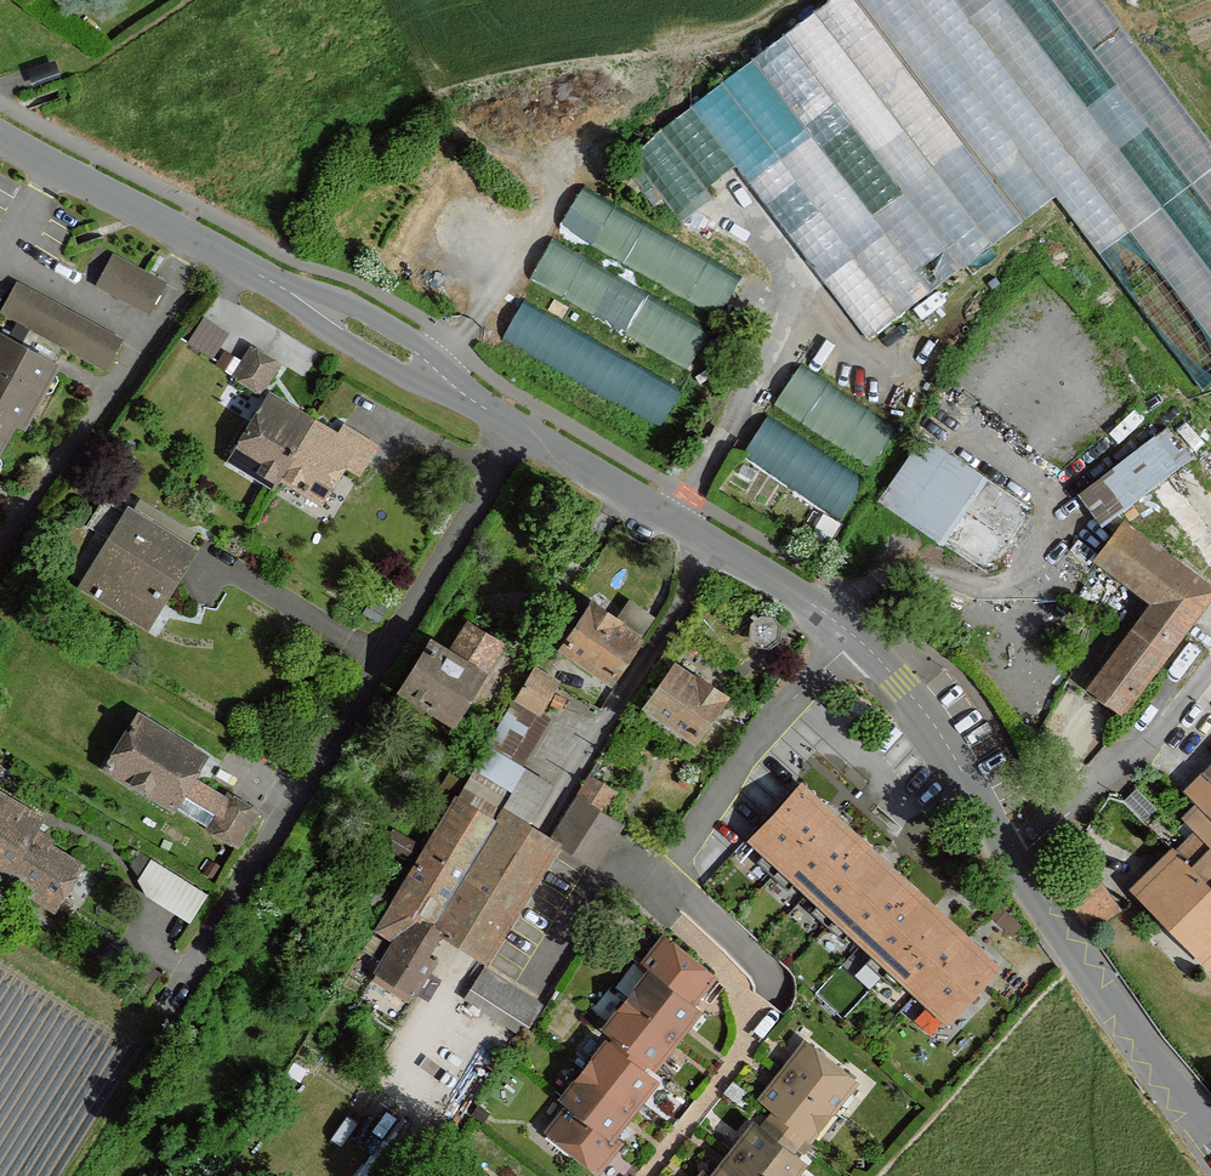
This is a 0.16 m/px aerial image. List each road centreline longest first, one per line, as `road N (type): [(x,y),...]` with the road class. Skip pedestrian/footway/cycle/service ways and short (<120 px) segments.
road 1 (unclassified): [(520,428),(834,620),(901,682),(952,748),(1109,1000),(1210,1133)]
road 2 (motorway): [(0,251),(296,155),(496,71),(633,0)]
road 3 (residential): [(520,428),(175,995)]
road 4 (unclassified): [(0,133),(378,341),(520,428)]
road 5 (motorway): [(381,0),(0,139)]

